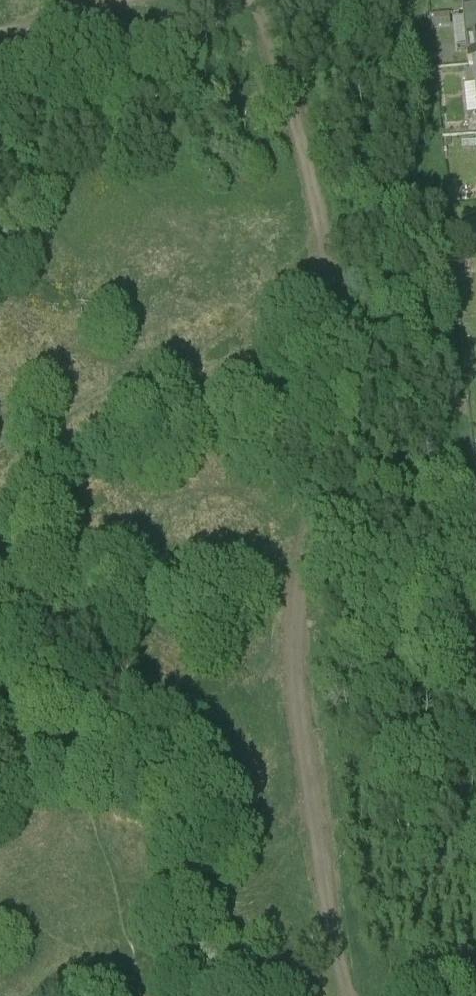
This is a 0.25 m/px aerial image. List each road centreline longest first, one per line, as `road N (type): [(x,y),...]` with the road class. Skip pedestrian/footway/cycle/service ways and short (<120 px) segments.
road 1 (track): [(346,995),(294,681),(302,515),(333,359),(322,232),(276,51),(238,0)]

